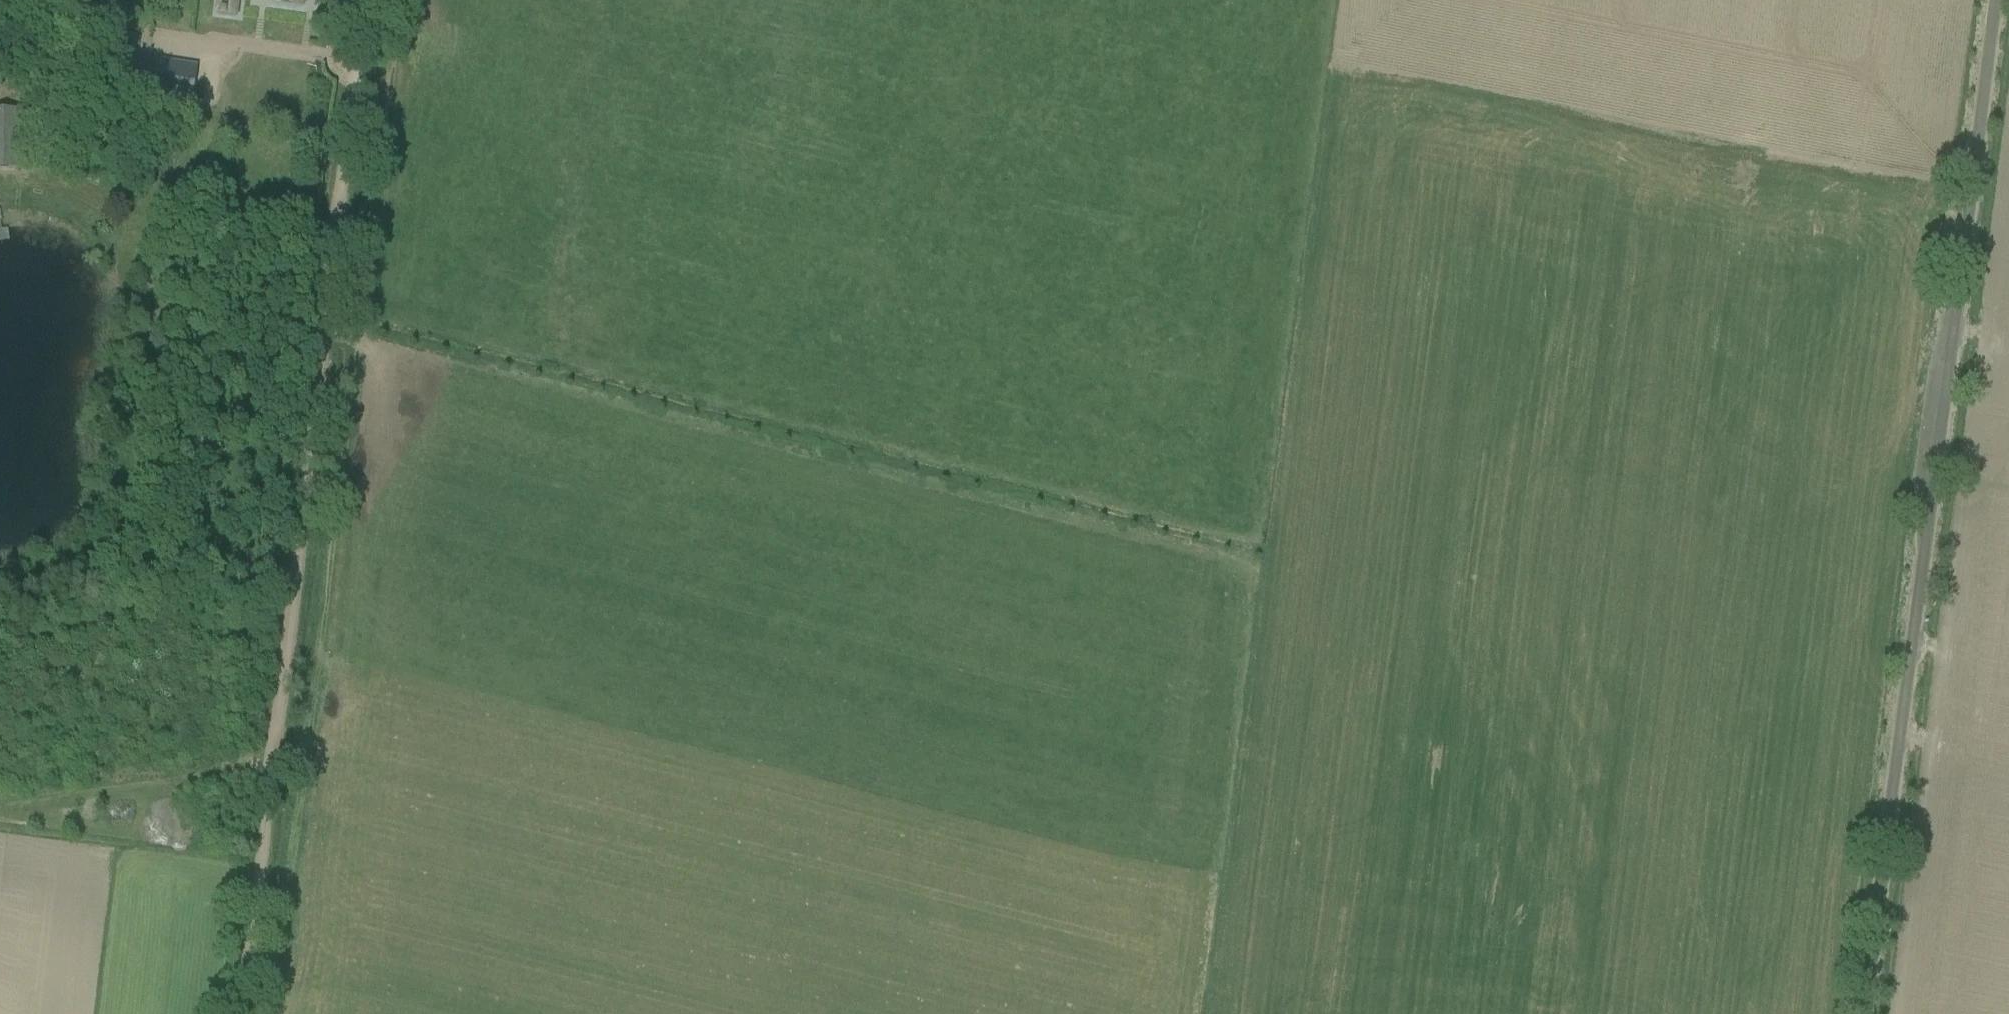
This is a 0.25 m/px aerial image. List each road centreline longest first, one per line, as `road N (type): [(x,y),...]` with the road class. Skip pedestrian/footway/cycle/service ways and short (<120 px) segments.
road 1 (unclassified): [(1865,1013),(1998,0)]
road 2 (track): [(240,1013),(366,0)]

